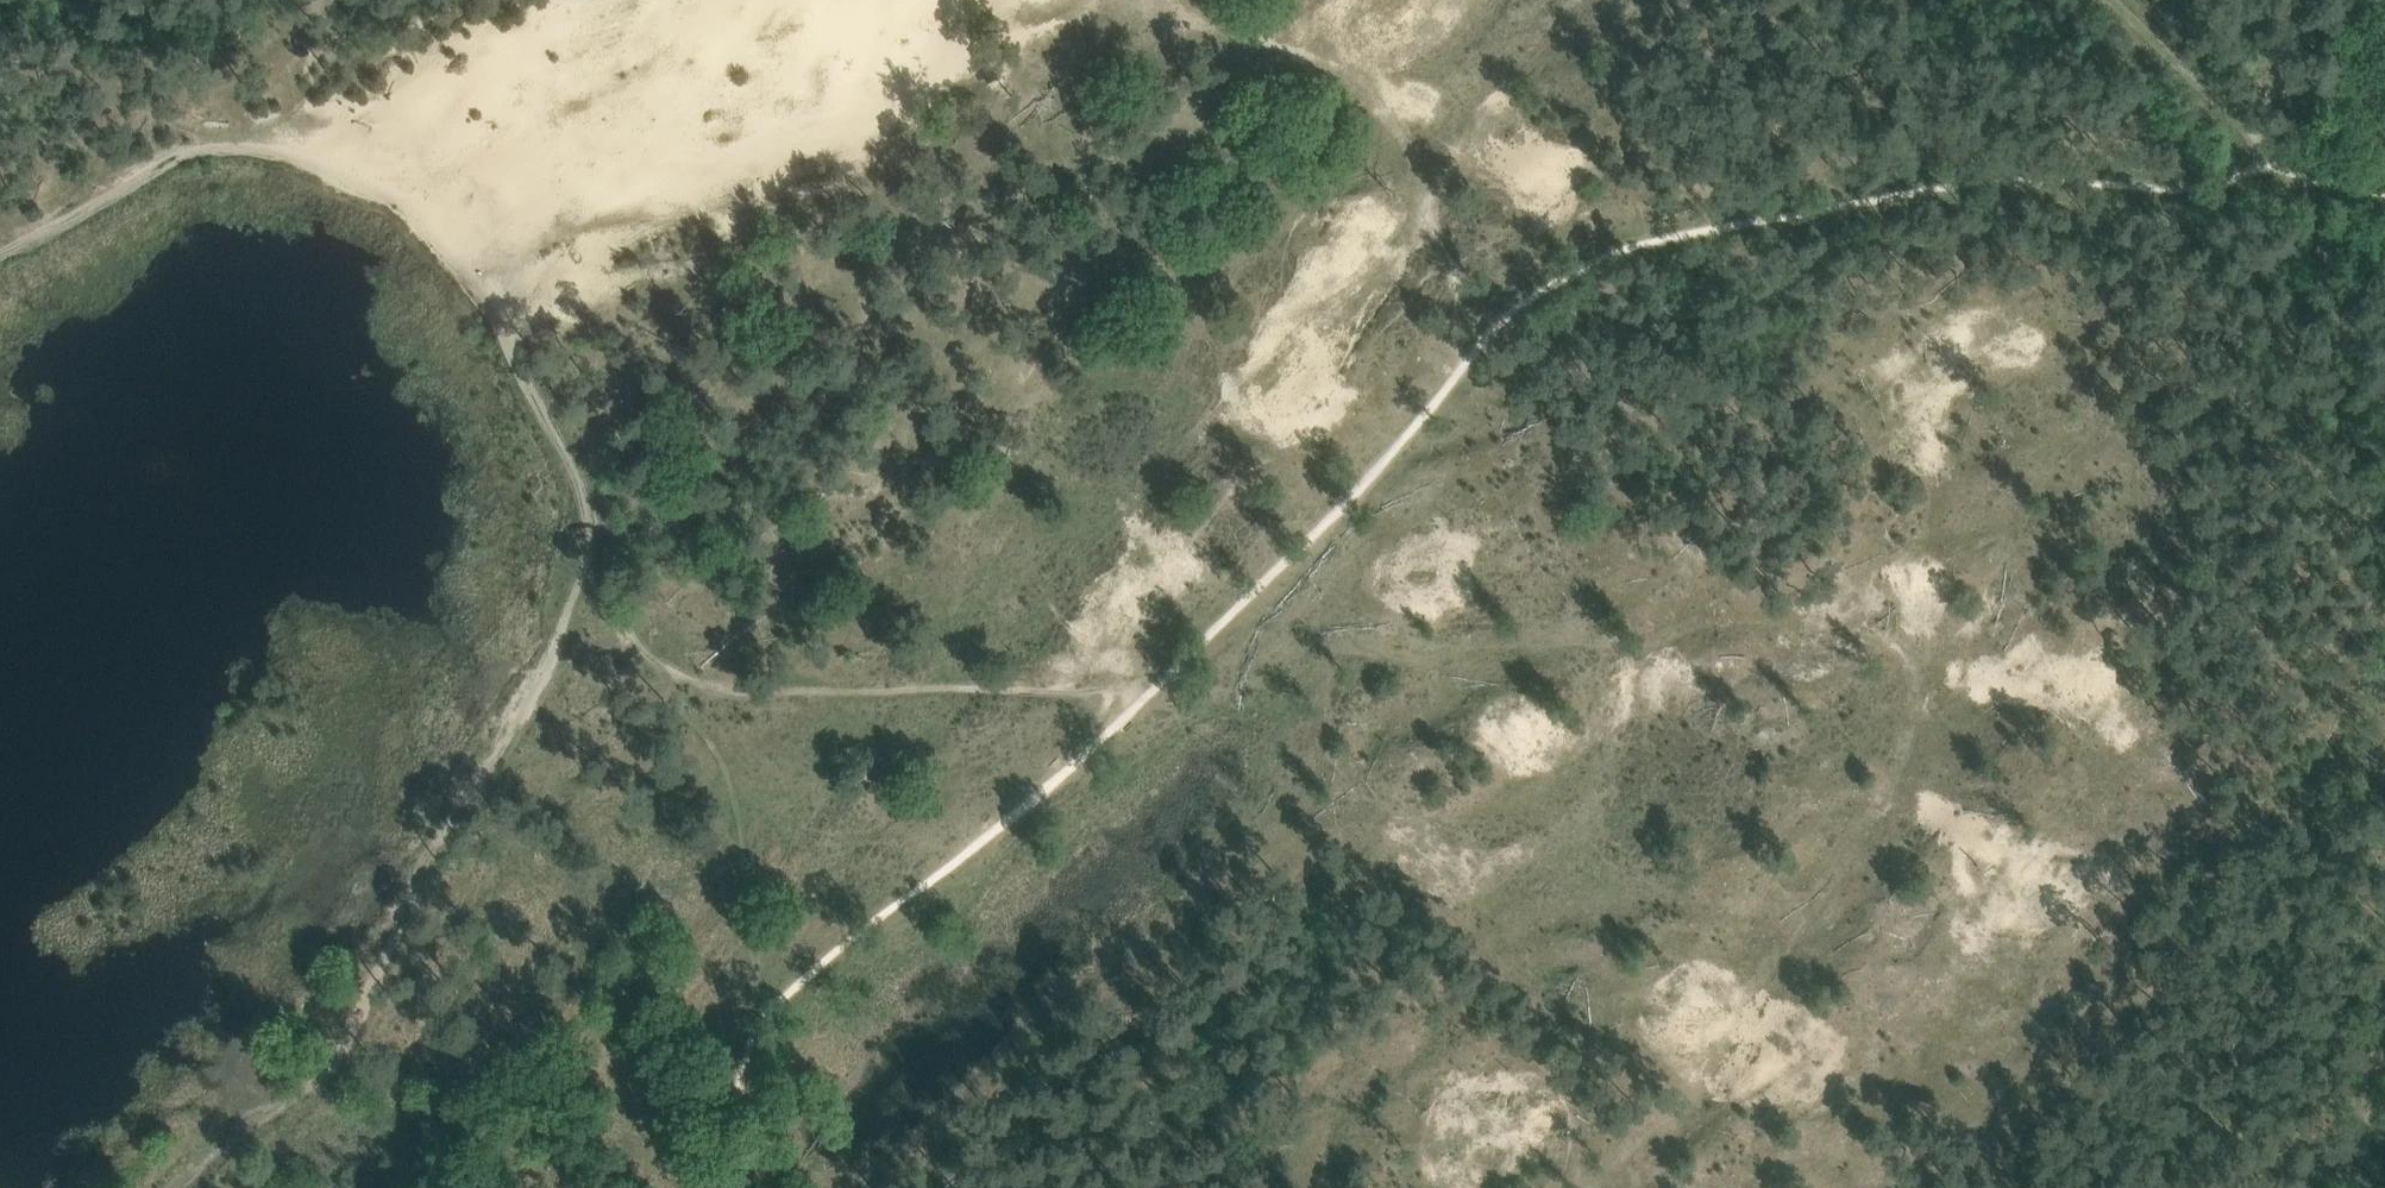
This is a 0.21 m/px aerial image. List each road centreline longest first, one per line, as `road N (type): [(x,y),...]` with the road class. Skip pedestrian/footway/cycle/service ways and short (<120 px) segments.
road 1 (track): [(2263,163),(2102,0)]

